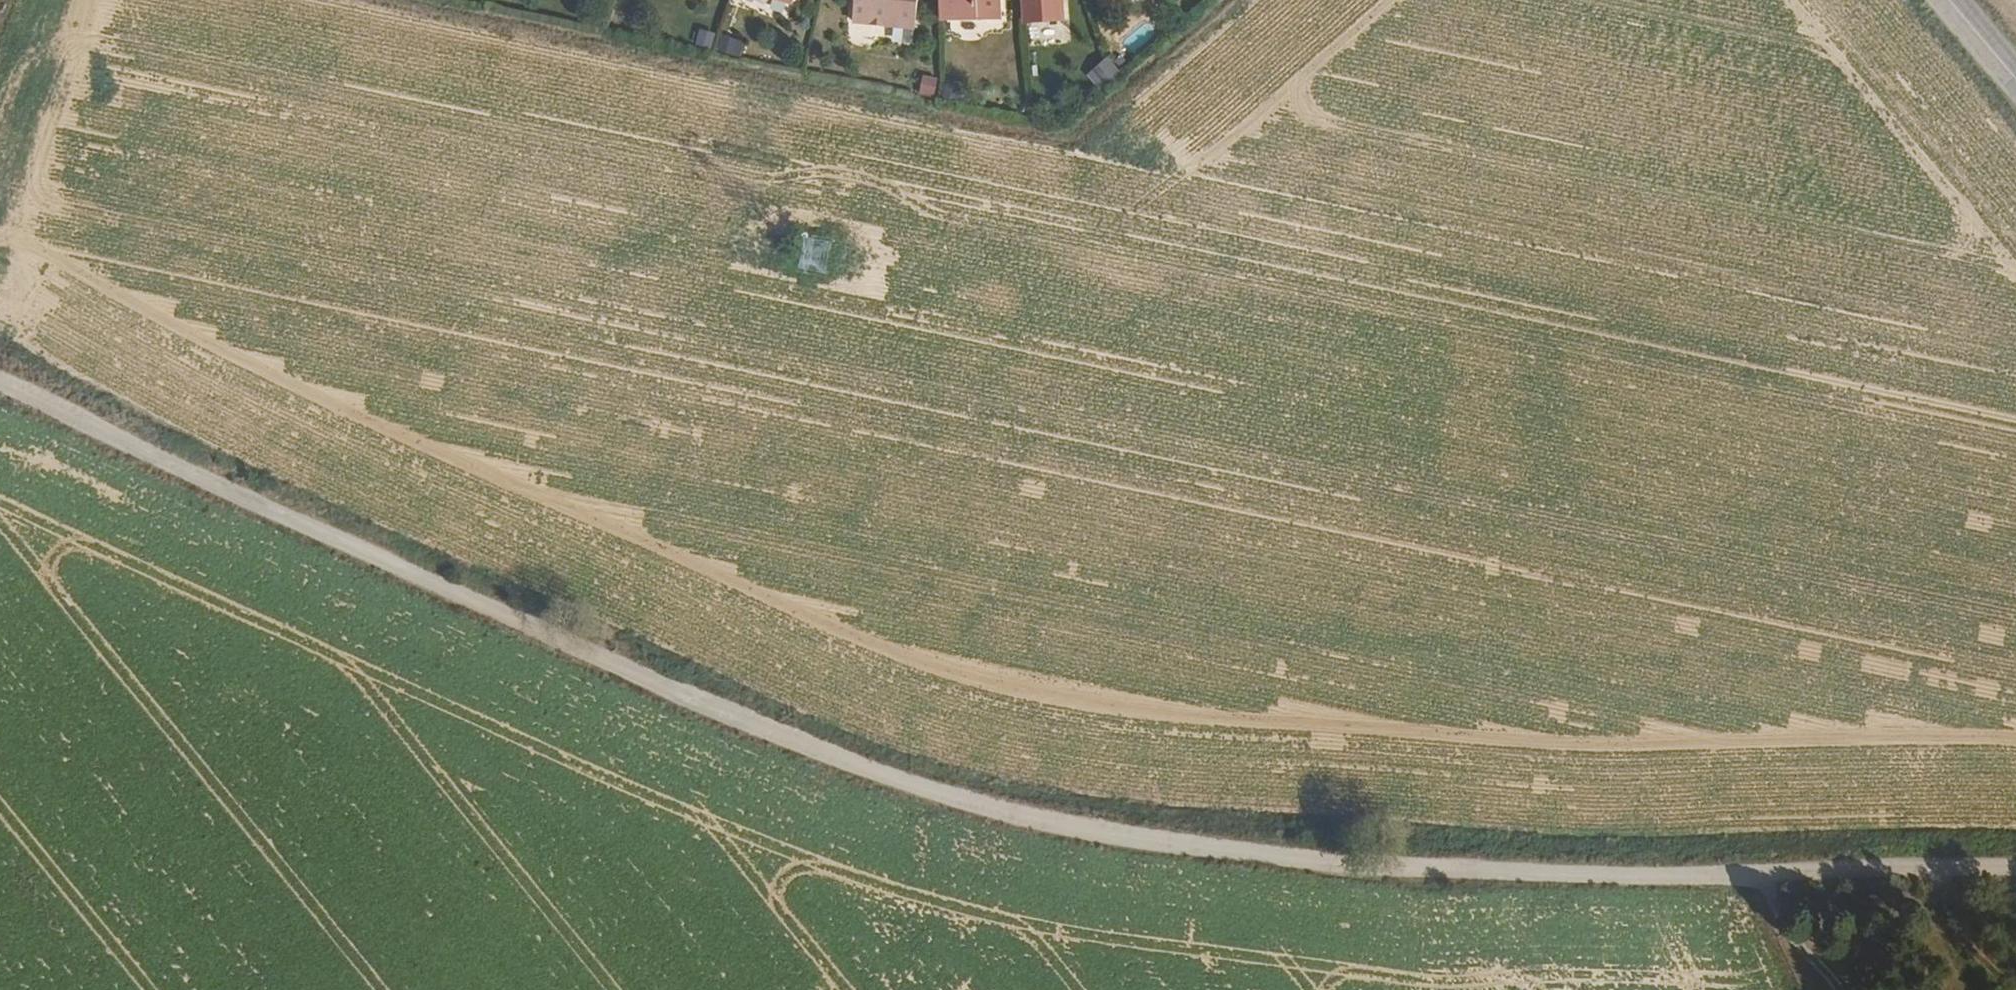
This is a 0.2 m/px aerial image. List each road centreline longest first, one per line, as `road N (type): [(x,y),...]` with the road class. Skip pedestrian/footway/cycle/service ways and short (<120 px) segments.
road 1 (track): [(2015,869),(1756,872),(1650,887),(1223,863),(1038,827),(919,799),(788,751),(0,383)]

